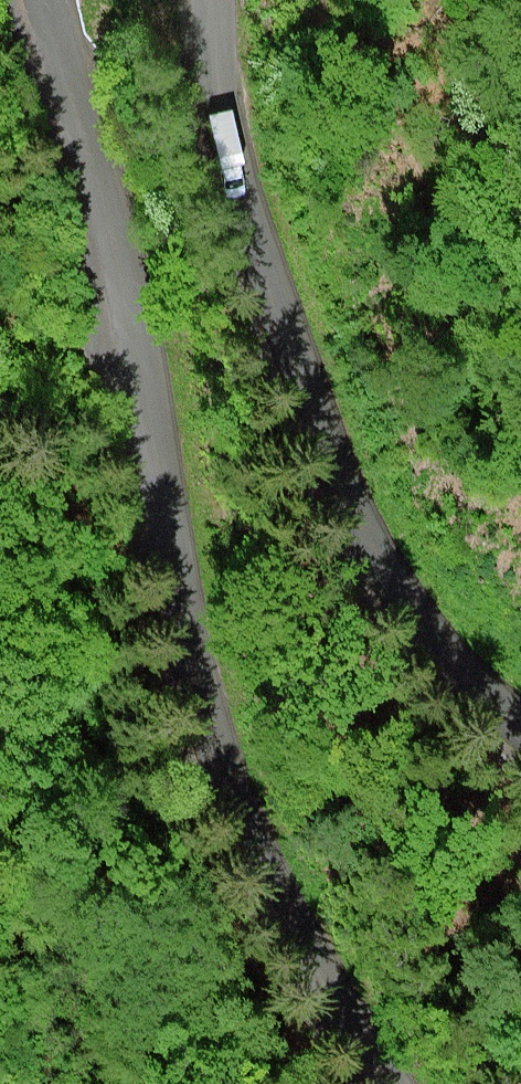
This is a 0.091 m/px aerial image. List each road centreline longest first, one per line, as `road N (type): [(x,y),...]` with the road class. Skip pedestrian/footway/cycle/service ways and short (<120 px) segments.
road 1 (unclassified): [(388,1083),(280,904),(229,780),(187,617),(114,229),(48,0)]
road 2 (unclassified): [(213,0),(218,83),(239,189),(322,433),(431,643),(520,729)]

